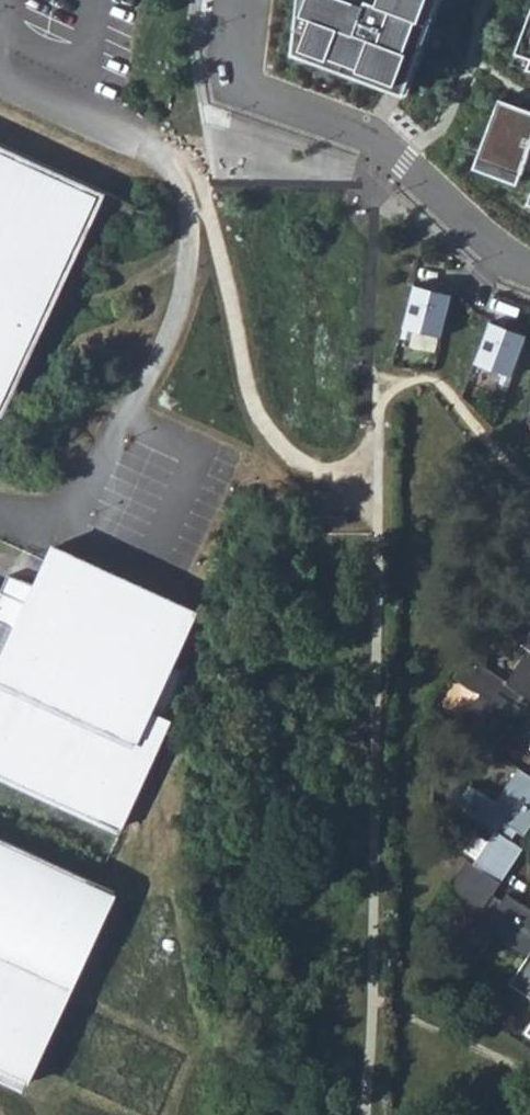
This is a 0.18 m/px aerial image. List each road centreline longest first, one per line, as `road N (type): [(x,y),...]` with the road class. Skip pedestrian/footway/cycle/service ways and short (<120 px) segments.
road 1 (residential): [(503,256),(375,139),(236,83),(240,0)]

